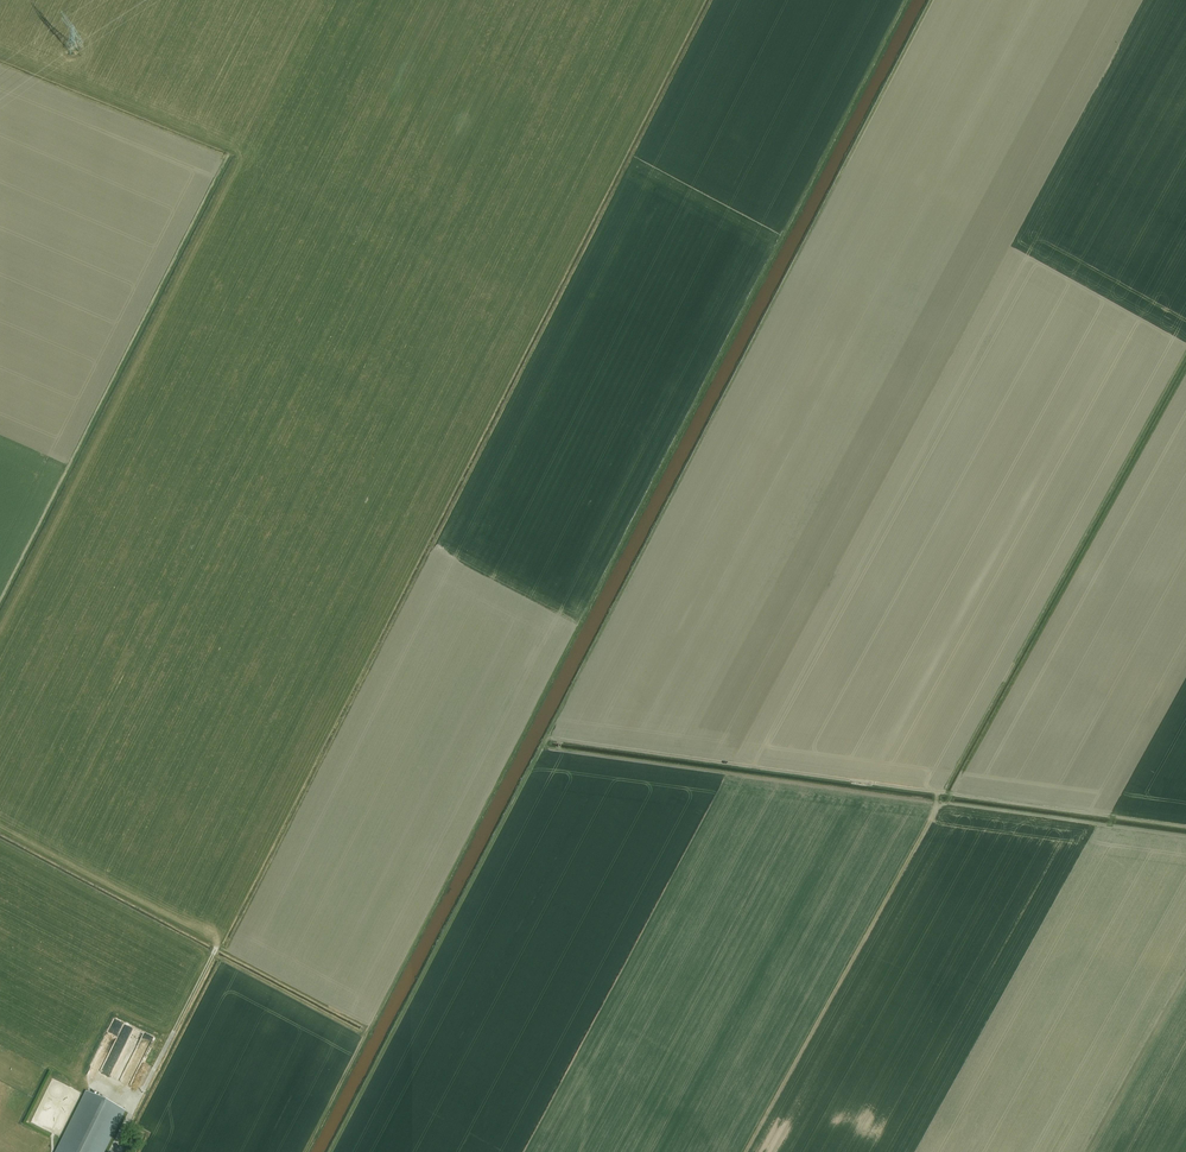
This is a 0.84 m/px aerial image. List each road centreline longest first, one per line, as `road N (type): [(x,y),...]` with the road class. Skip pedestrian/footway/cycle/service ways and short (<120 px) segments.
road 1 (track): [(746,1151),(937,809)]

